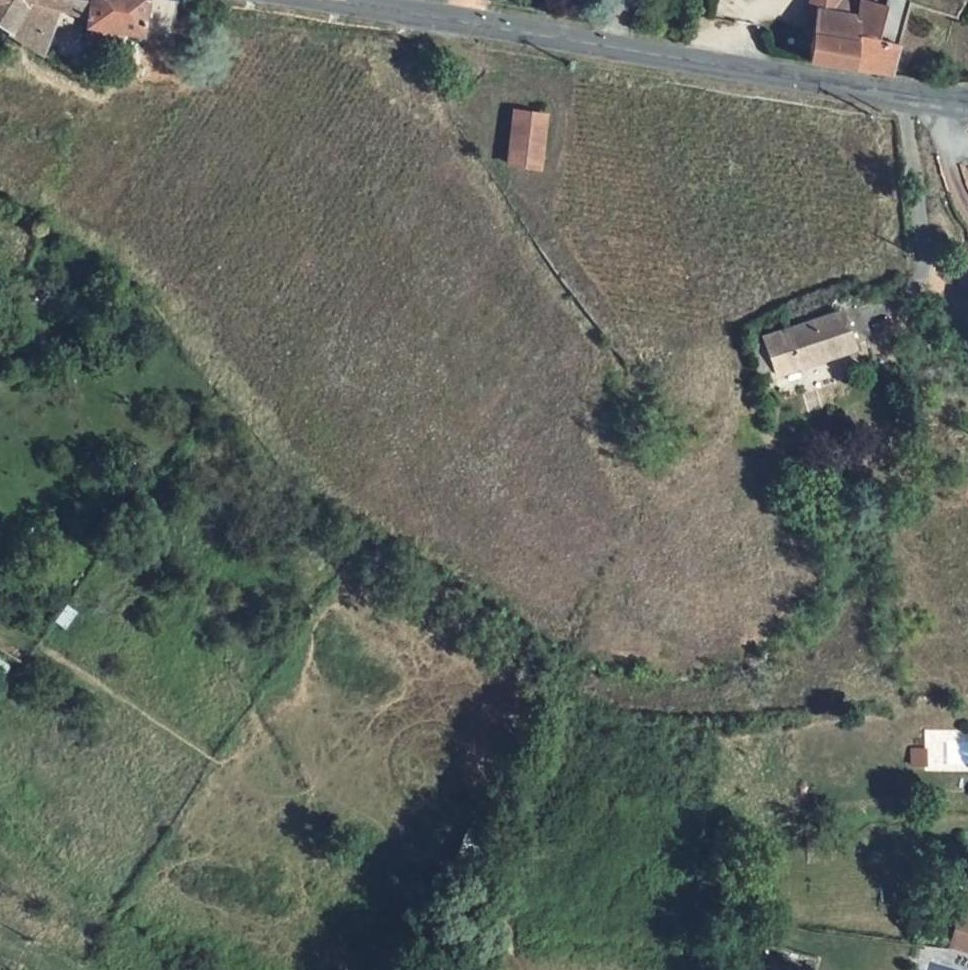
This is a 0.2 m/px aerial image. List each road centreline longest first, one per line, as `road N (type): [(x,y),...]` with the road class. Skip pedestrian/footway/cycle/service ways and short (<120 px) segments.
road 1 (tertiary): [(967,102),(936,103),(352,0)]

